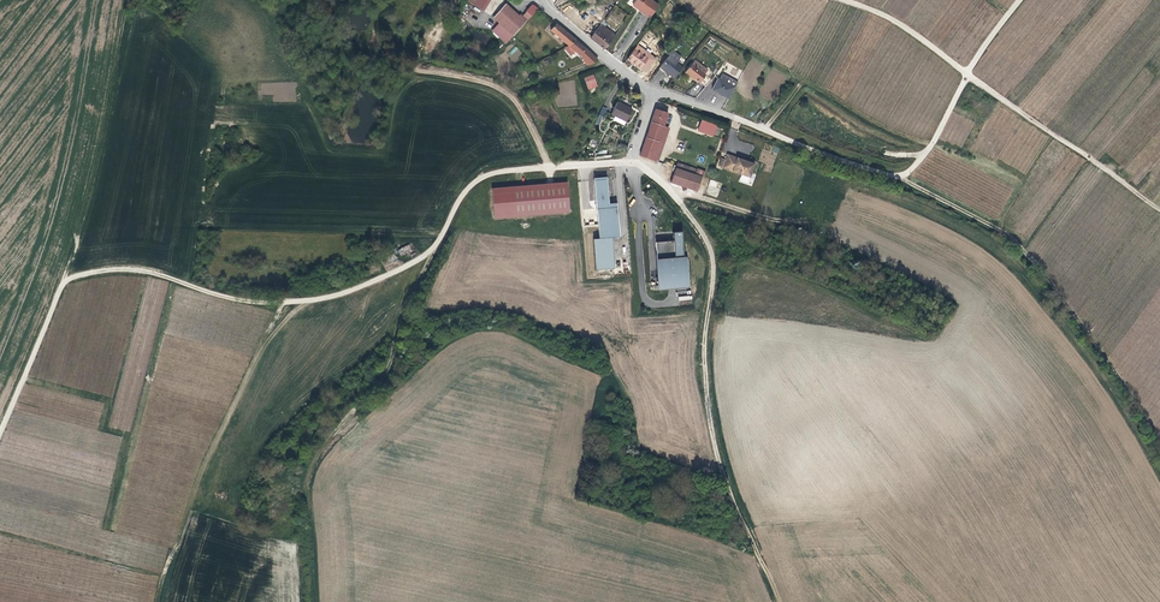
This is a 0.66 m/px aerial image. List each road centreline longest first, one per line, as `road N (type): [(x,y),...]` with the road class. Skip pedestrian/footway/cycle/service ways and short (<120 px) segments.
road 1 (track): [(0,442),(64,283),(155,273),(246,302),(363,293),(451,239),(488,178),(636,159)]
road 2 (track): [(677,200),(695,220),(715,269),(704,346),(714,439),(779,601)]
road 3 (unclassified): [(654,91),(905,175),(969,76)]
road 4 (track): [(905,175),(1006,229),(1042,265),(1159,437)]
road 5 (unclassified): [(969,76),(1159,206)]
road 6 (unclassified): [(842,0),(902,22),(969,76)]
road 7 (tertiary): [(646,90),(542,0)]
road 8 (residential): [(654,91),(636,159),(677,200)]

